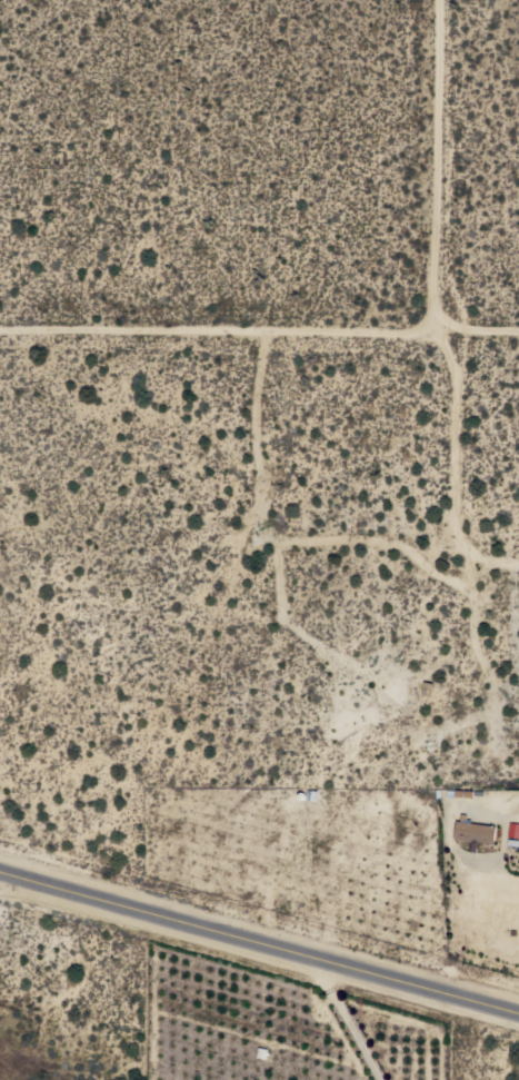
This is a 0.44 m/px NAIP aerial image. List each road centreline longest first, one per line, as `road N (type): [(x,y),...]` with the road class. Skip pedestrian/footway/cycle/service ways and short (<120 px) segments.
road 1 (tertiary): [(0,884),(518,1009)]
road 2 (residential): [(0,331),(438,328)]
road 3 (residential): [(442,0),(438,328)]
road 4 (track): [(438,328),(453,368),(453,535),(497,566),(518,566)]

